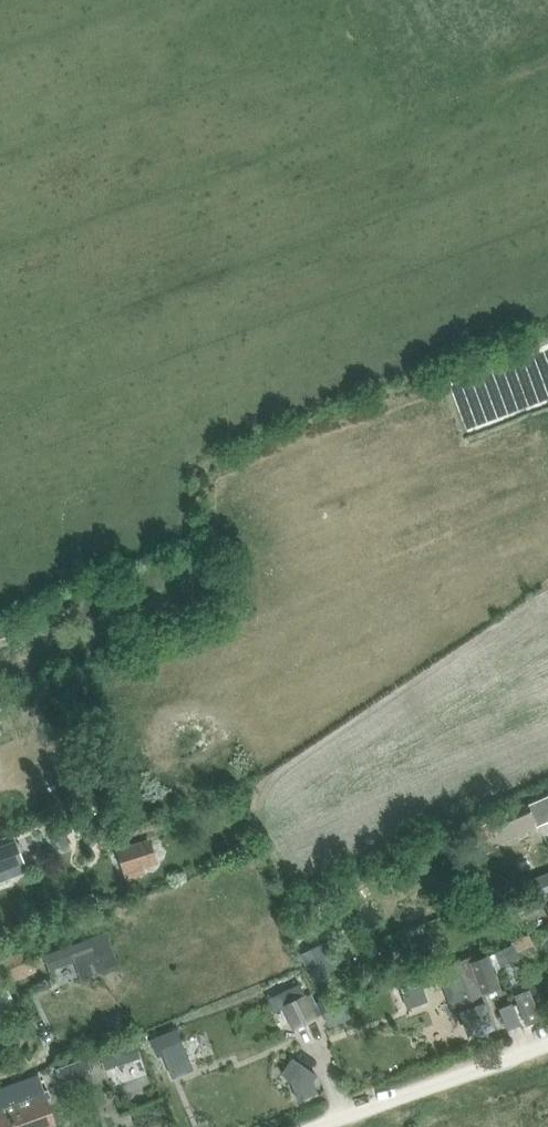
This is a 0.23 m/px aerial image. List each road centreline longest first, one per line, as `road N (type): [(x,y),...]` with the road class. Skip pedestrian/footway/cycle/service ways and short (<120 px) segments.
road 1 (residential): [(321,1126),(547,1045)]

